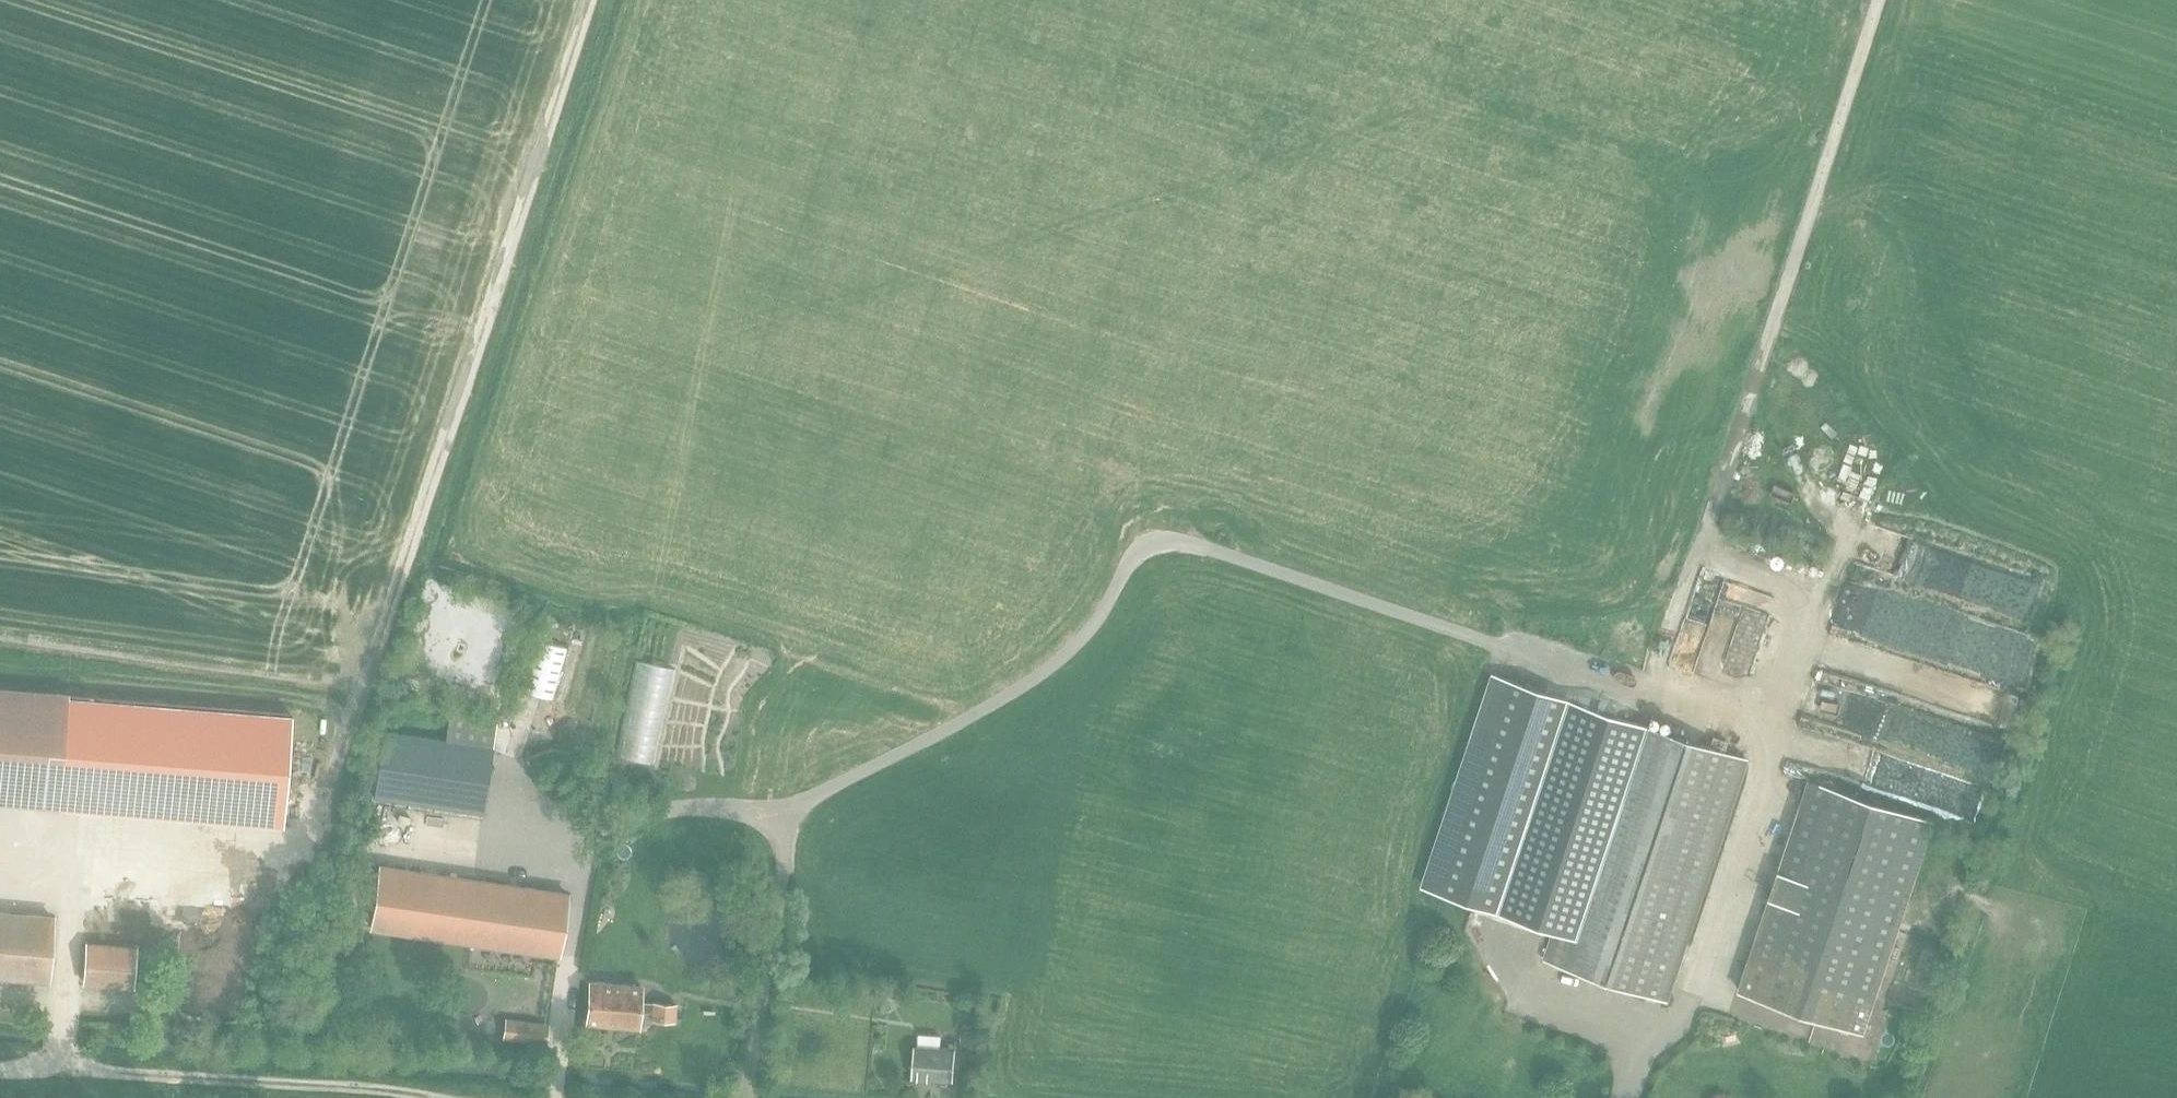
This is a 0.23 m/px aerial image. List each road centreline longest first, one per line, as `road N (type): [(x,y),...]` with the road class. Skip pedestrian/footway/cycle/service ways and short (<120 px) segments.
road 1 (track): [(1879,0),(1706,531),(1707,543),(1809,611),(1763,738)]
road 2 (track): [(445,1097),(59,1061)]
road 3 (track): [(1809,611),(1834,579),(1870,477)]

